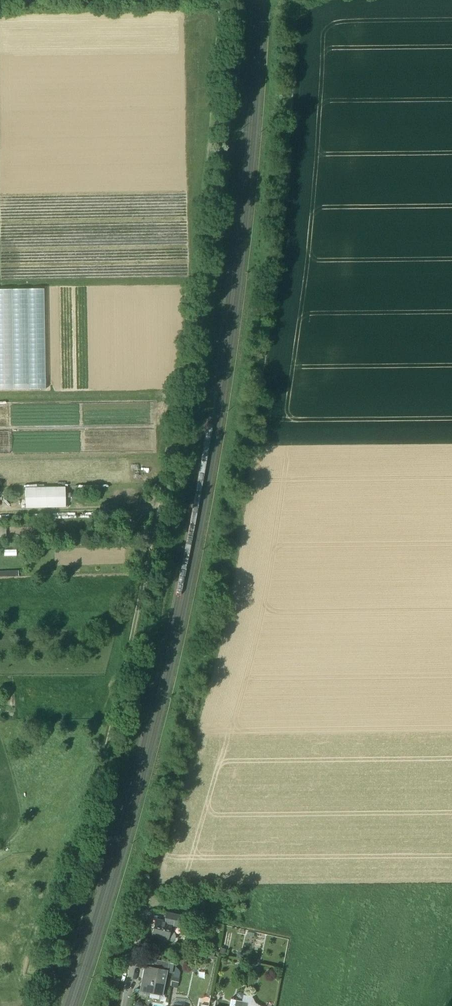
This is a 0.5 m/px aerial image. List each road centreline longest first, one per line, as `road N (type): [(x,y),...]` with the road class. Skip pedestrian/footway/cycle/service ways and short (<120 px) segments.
road 1 (track): [(316,0),(298,13),(275,308),(236,544),(148,911)]

